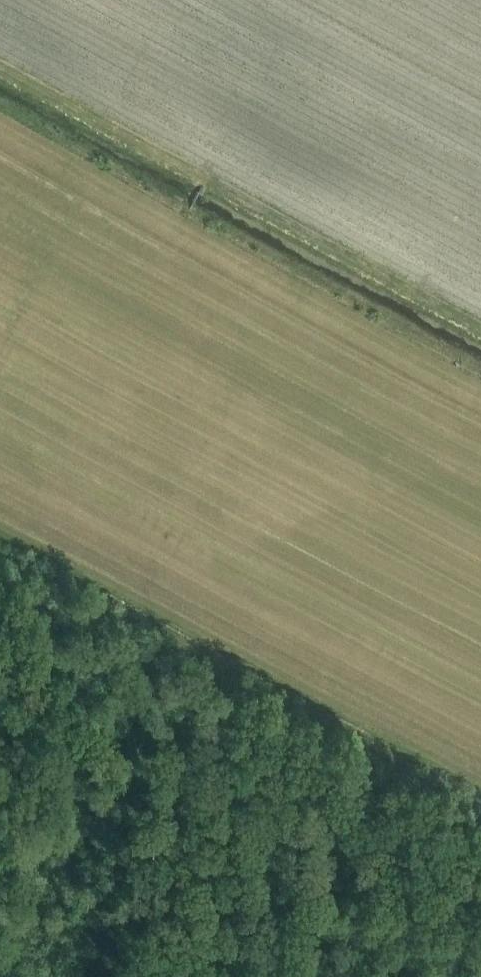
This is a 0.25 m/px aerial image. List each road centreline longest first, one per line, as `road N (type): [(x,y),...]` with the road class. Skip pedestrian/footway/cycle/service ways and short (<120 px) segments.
road 1 (track): [(0,71),(480,334)]

